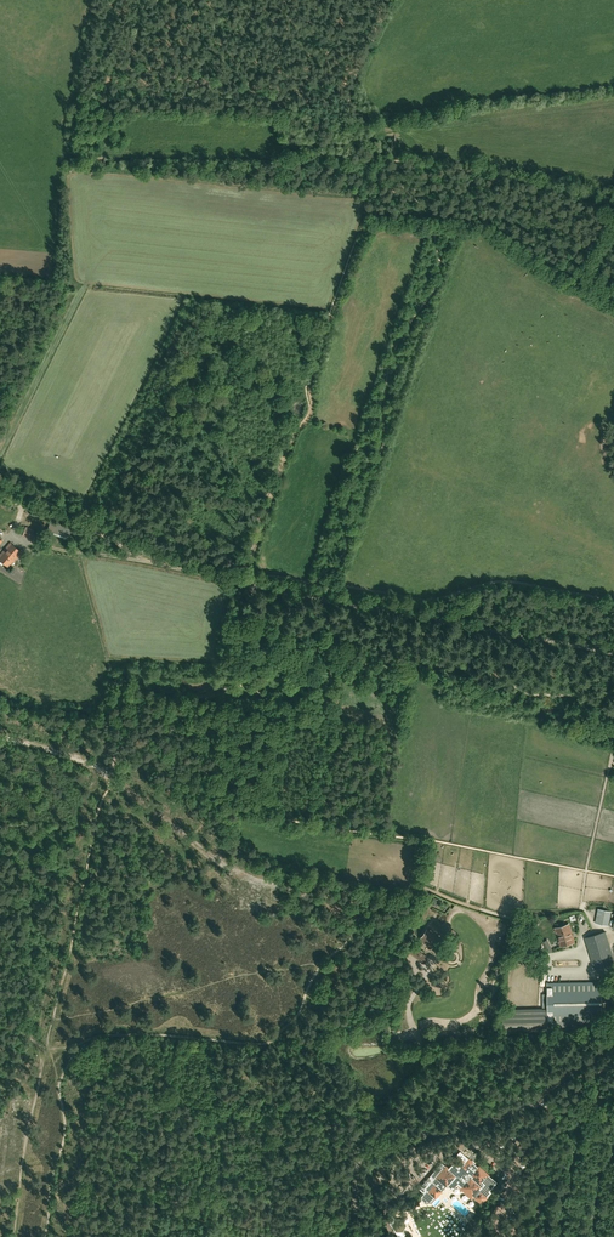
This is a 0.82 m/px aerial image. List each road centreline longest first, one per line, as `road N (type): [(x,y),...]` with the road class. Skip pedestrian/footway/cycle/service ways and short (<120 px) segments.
road 1 (track): [(231,581),(613,654)]
road 2 (unclassified): [(341,1236),(365,1151),(523,1107),(613,1040)]
road 3 (track): [(0,498),(145,561),(231,581)]
road 4 (track): [(0,450),(83,286)]
road 5 (track): [(613,371),(570,292),(613,216)]
road 6 (track): [(611,762),(580,910)]
road 7 (track): [(145,561),(37,546),(14,531)]

